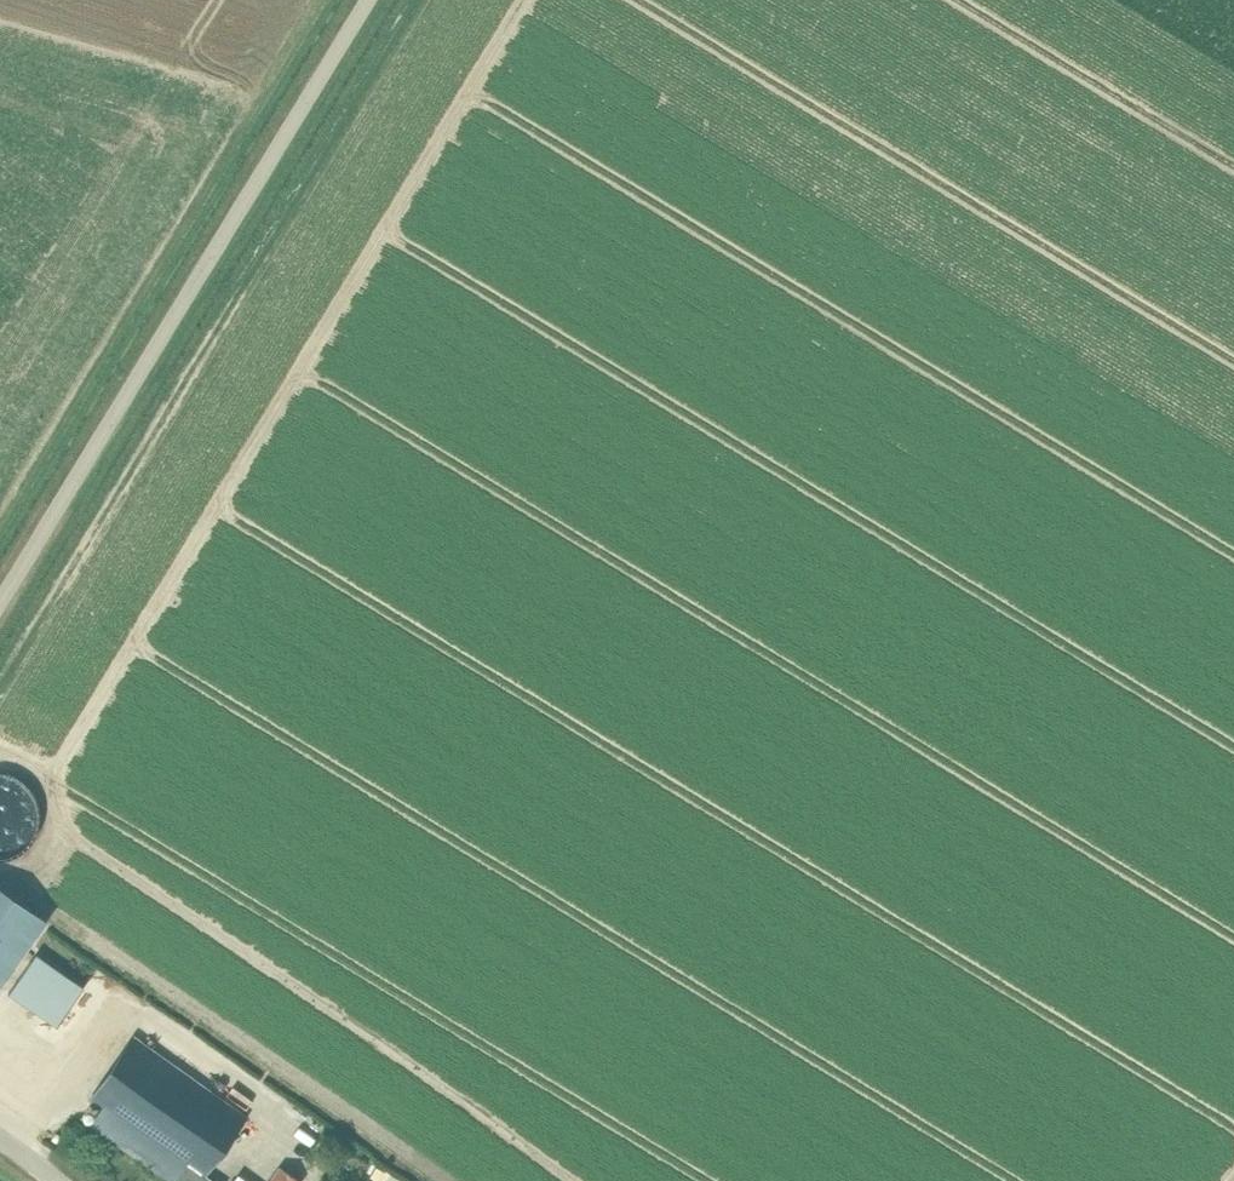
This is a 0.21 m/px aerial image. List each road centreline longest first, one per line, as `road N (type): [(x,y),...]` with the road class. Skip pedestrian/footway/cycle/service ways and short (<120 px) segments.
road 1 (unclassified): [(0,611),(371,0)]

